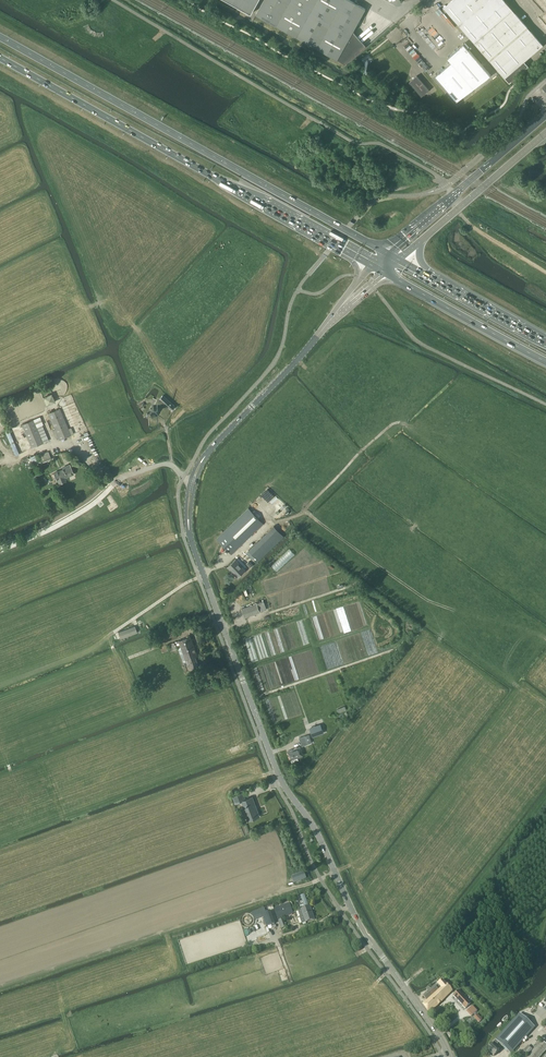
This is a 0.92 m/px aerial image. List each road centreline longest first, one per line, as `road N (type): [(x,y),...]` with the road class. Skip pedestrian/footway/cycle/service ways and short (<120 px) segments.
road 1 (tertiary): [(448,1056),(359,924),(318,834),(283,783),(189,531)]
road 2 (trunk): [(388,254),(0,37)]
road 3 (trunk): [(0,57),(375,266)]
road 4 (track): [(545,638),(428,601),(306,512),(275,523),(244,551)]
road 5 (secondary): [(545,116),(388,254)]
road 6 (tertiary): [(208,453),(349,299)]
road 7 (secondary): [(401,261),(545,135)]
road 8 (track): [(236,954),(66,1011),(65,1021)]
road 9 (trunk): [(387,273),(545,362)]
road 10 (trunk): [(545,342),(401,261)]
road 11 (track): [(224,626),(355,587)]
road 12 (track): [(266,694),(388,652)]
road 13 (track): [(321,879),(203,918)]

